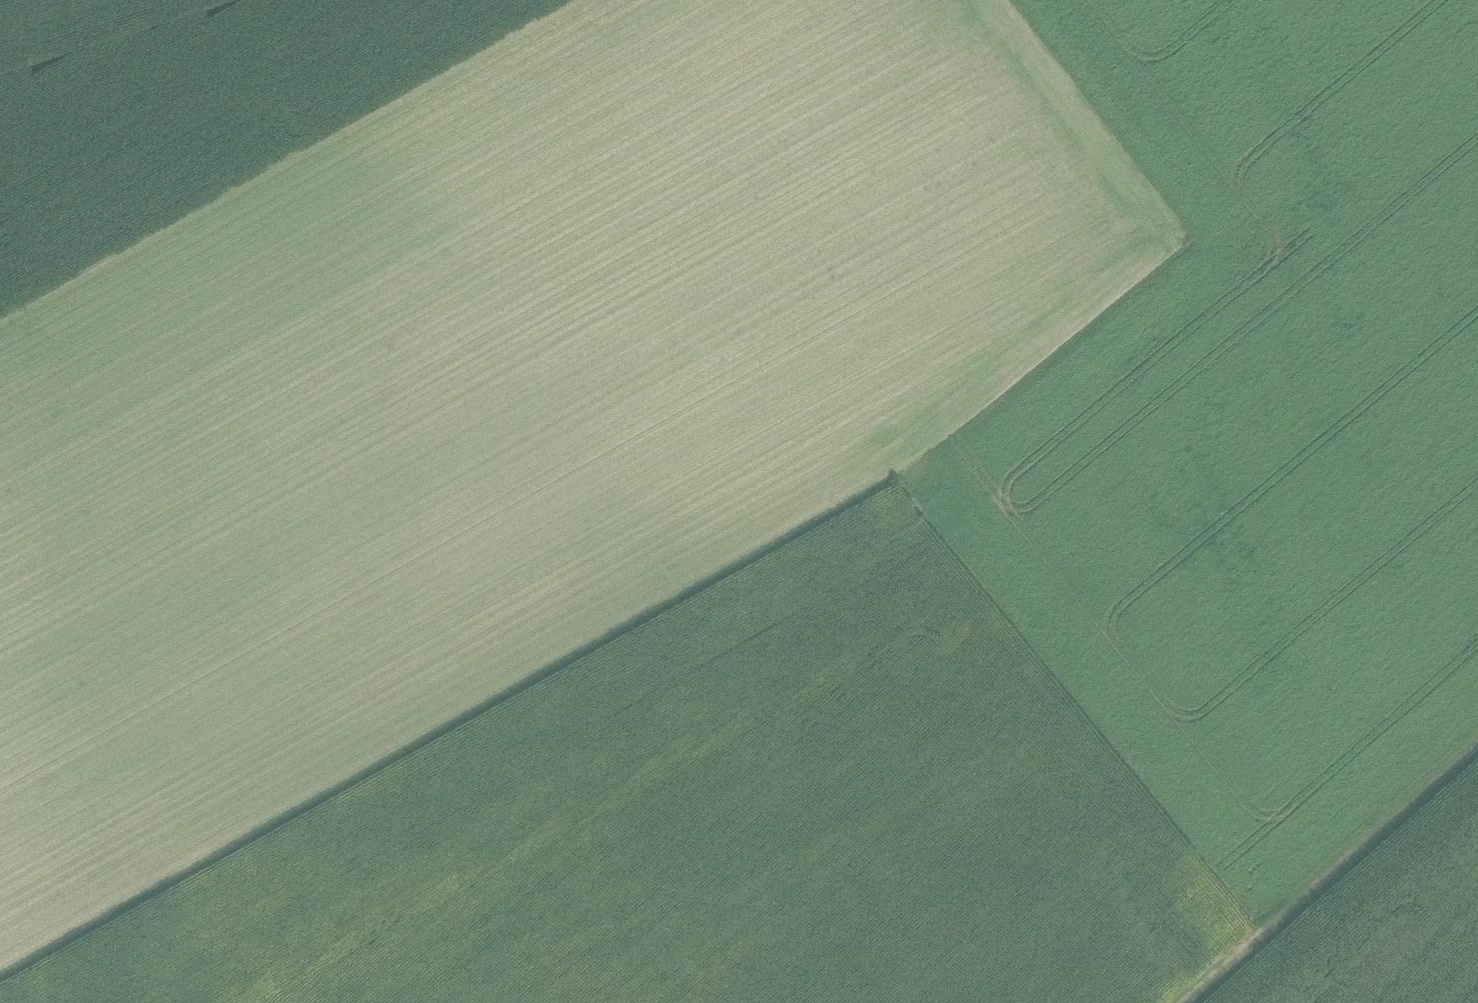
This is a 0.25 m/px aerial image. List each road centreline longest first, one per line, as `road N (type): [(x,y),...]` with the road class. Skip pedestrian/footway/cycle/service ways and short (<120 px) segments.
road 1 (track): [(1477,737),(1182,1002)]

